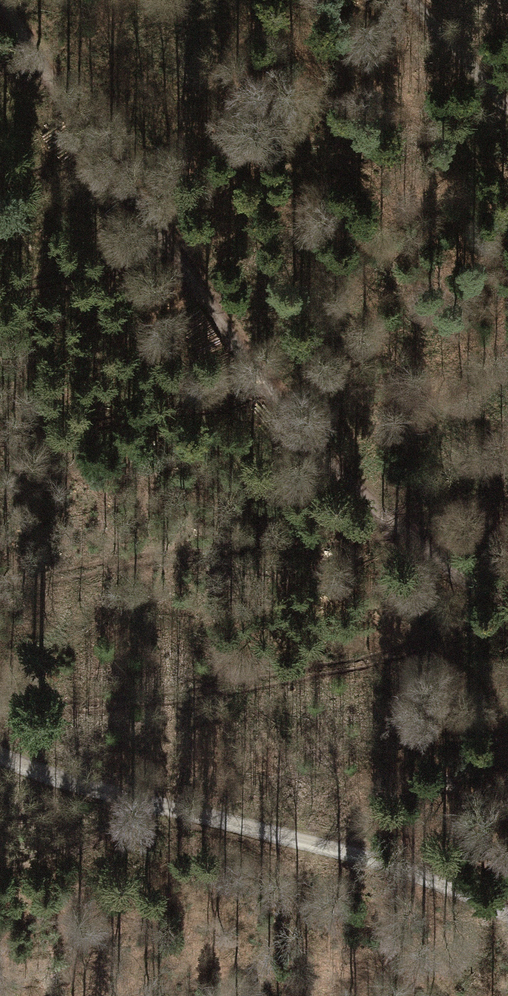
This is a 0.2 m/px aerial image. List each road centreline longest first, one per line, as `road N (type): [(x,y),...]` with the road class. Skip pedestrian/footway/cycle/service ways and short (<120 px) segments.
road 1 (track): [(0,2),(207,313),(309,441),(407,535),(507,610)]
road 2 (track): [(0,753),(142,806),(306,839),(420,876),(507,917)]
road 3 (track): [(507,105),(412,0)]

